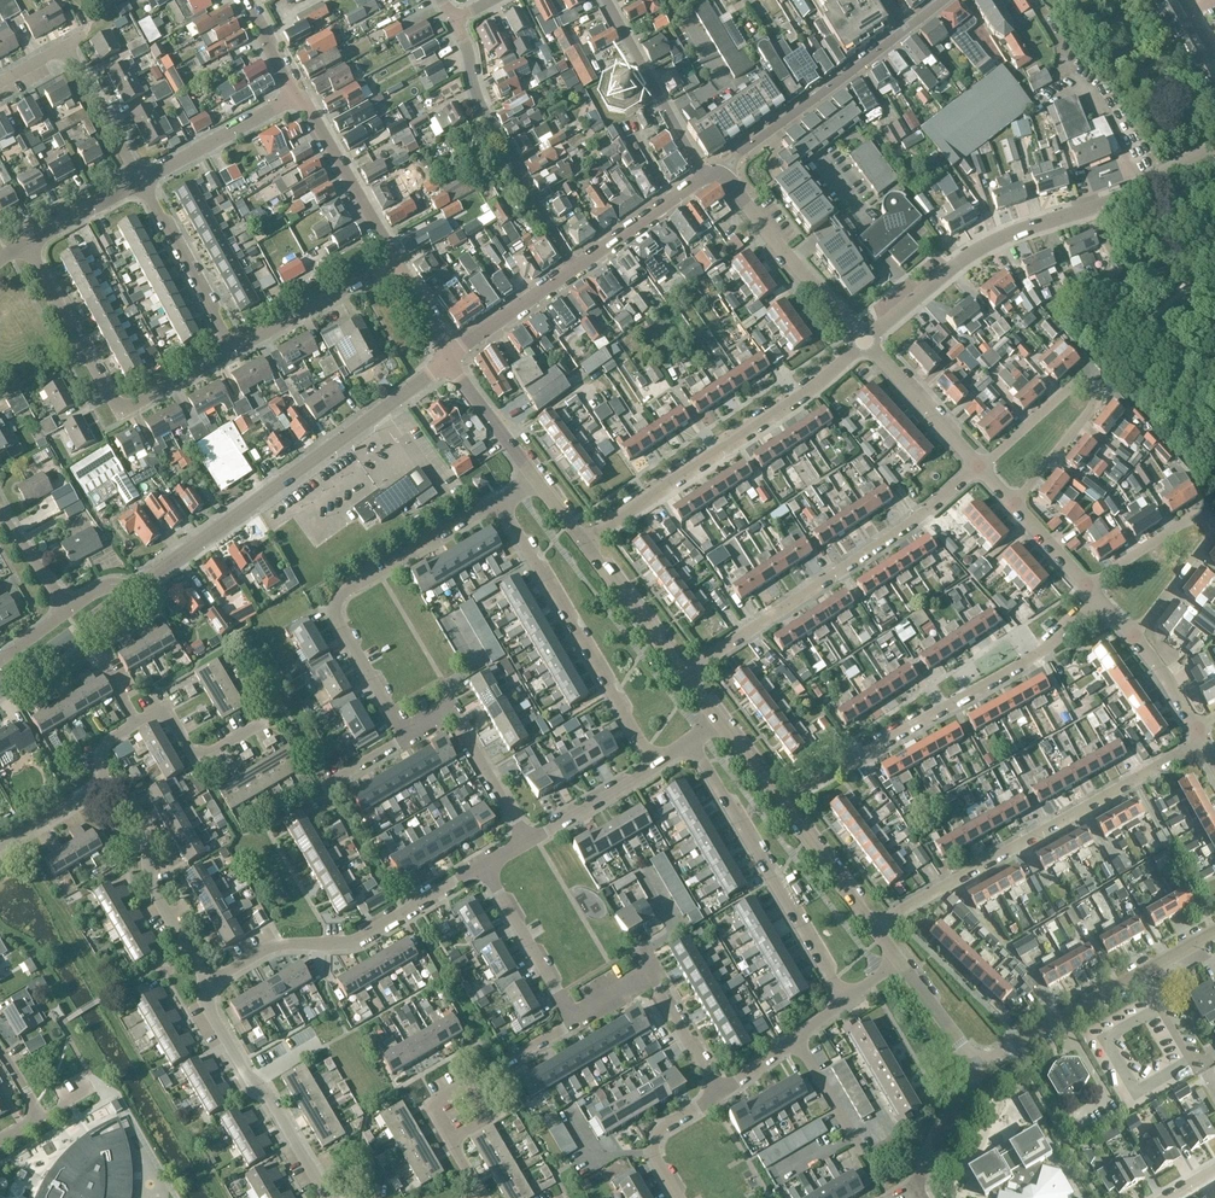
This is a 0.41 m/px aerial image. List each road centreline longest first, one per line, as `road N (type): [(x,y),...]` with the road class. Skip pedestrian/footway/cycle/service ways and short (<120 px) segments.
road 1 (residential): [(864,341),(985,245),(1146,187),(1214,150)]
road 2 (secondary): [(139,586),(450,359)]
road 3 (residential): [(873,930),(896,909),(1202,744)]
road 4 (residential): [(684,673),(929,509),(977,468)]
road 5 (residential): [(405,735),(337,625),(334,604),(500,500)]
road 6 (residential): [(584,543),(792,403),(864,341)]
road 7 (residential): [(824,772),(1044,651),(1099,605)]
road 8 (residential): [(824,772),(846,742),(1085,587)]
road 9 (residential): [(26,243),(121,412),(233,351)]
road 10 (residential): [(206,987),(275,948),(334,946),(483,865)]
road 11 (residential): [(653,767),(500,500)]
road 12 (residential): [(1011,507),(1095,402),(1095,390),(1083,380),(1068,387),(977,468)]
road 13 (residential): [(842,1000),(691,746)]
road 14 (residential): [(1131,639),(1210,531),(1197,517),(1085,587)]
road 15 (residential): [(574,269),(480,112),(457,20)]
road 16 (unclassified): [(977,1065),(1214,933)]
road 17 (residential): [(329,1197),(267,1095),(245,1075),(206,1007),(206,987)]
road 18 (residential): [(906,29),(718,175)]
road 19 (residential): [(206,987),(153,898),(134,810),(99,790)]
road 20 (residential): [(716,1093),(645,968),(569,1015)]
road 21 (residential): [(141,183),(74,58),(59,55),(0,85)]
road 22 (residential): [(864,341),(718,175)]
road 23 (residential): [(525,840),(447,708),(405,735)]
road 24 (residential): [(704,176),(607,0)]
road 25 (residential): [(233,351),(141,183)]
road 26 (secondary): [(396,261),(296,98)]
road 27 (residential): [(233,351),(396,261)]
road 28 (residential): [(141,183),(296,98)]
road 29 (residential): [(569,1015),(483,865)]
road 30 (secondary): [(0,687),(139,586)]
road 31 (residential): [(138,723),(163,708),(196,761),(263,718)]
road 32 (residential): [(977,468),(864,341)]
road 33 (tertiary): [(684,673),(584,543)]
road 34 (residential): [(574,269),(704,176)]
road 35 (tertiary): [(873,930),(779,804)]
road 36 (residential): [(716,1093),(842,1000)]
road 37 (residential): [(450,359),(574,269)]
road 38 (residential): [(525,840),(653,767)]
road 39 (tertiary): [(534,477),(450,359)]
road 40 (residential): [(676,1197),(656,1166),(656,1136),(716,1093)]
road 41 (tertiary): [(915,1187),(977,1065)]
road 42 (tertiary): [(977,1065),(898,962)]
road 43 (residential): [(26,243),(141,183)]

